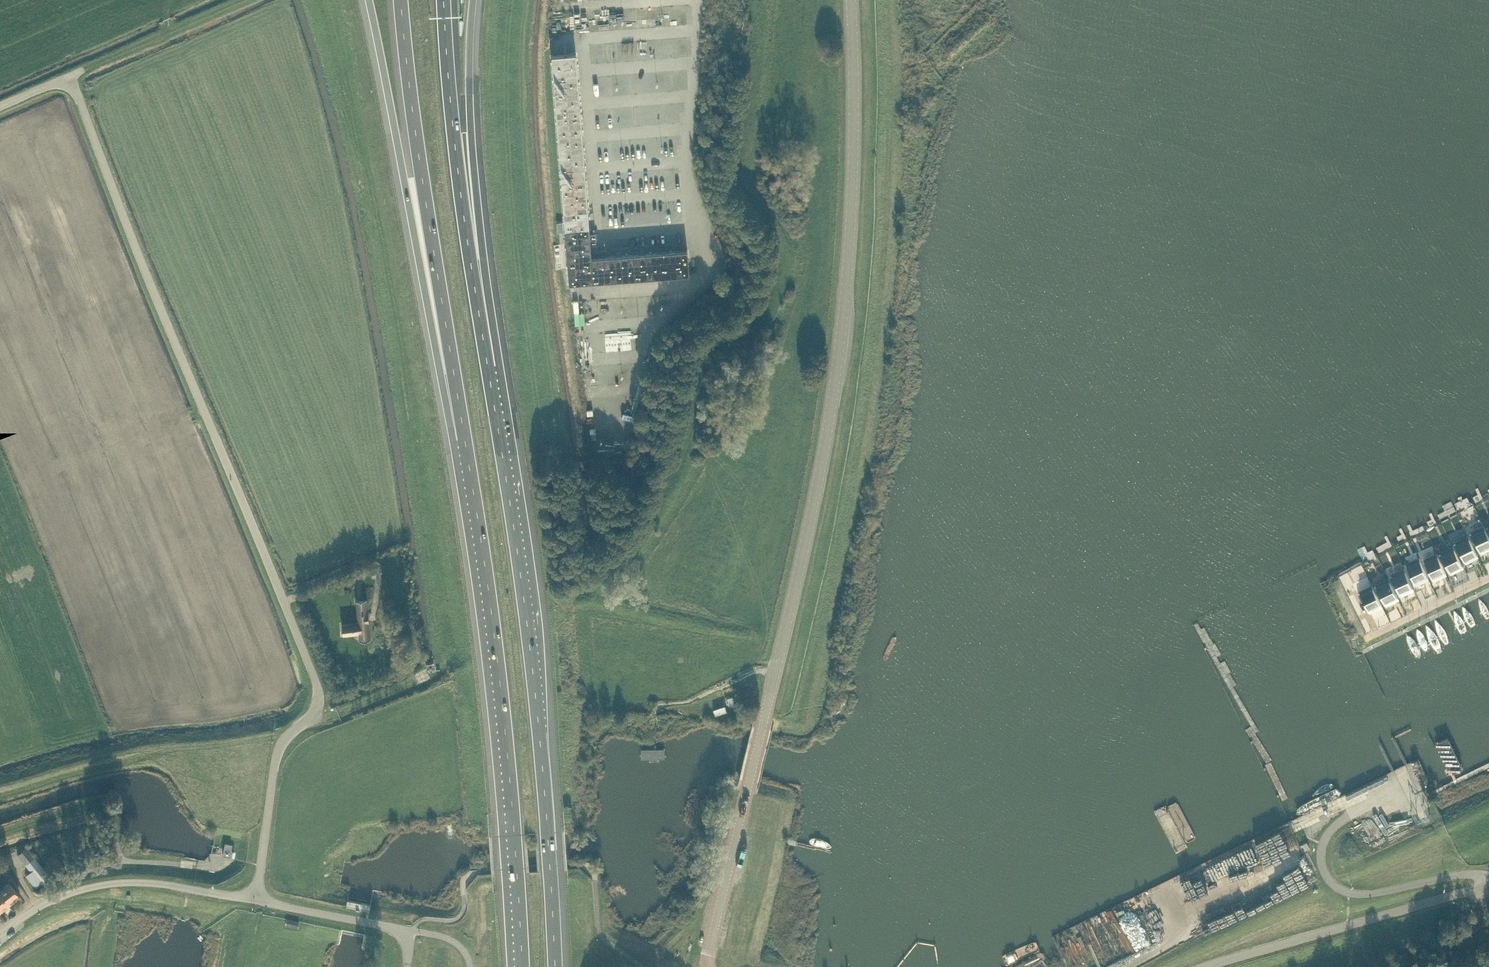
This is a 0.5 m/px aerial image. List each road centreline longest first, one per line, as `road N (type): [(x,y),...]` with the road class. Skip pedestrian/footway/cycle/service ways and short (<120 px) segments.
road 1 (tertiary): [(708,966),(811,519),(841,349),(856,109),(851,0)]
road 2 (unclassified): [(256,900),(276,755),(315,710),(317,684),(75,90),(56,81),(0,105)]
road 3 (motorway): [(555,966),(524,593),(479,317)]
road 4 (motorway): [(465,439),(502,705),(522,966)]
road 5 (motorway): [(369,0),(465,439)]
road 6 (motorway): [(402,0),(465,439)]
road 7 (motorway): [(479,317),(445,0)]
road 8 (motorway): [(479,317),(475,0)]
road 9 (tertiary): [(1488,883),(1207,966)]
road 10 (unclassified): [(0,934),(49,900),(109,884),(256,900)]
road 11 (track): [(241,0),(64,82)]
road 12 (unclassified): [(407,966),(410,930),(256,900)]

